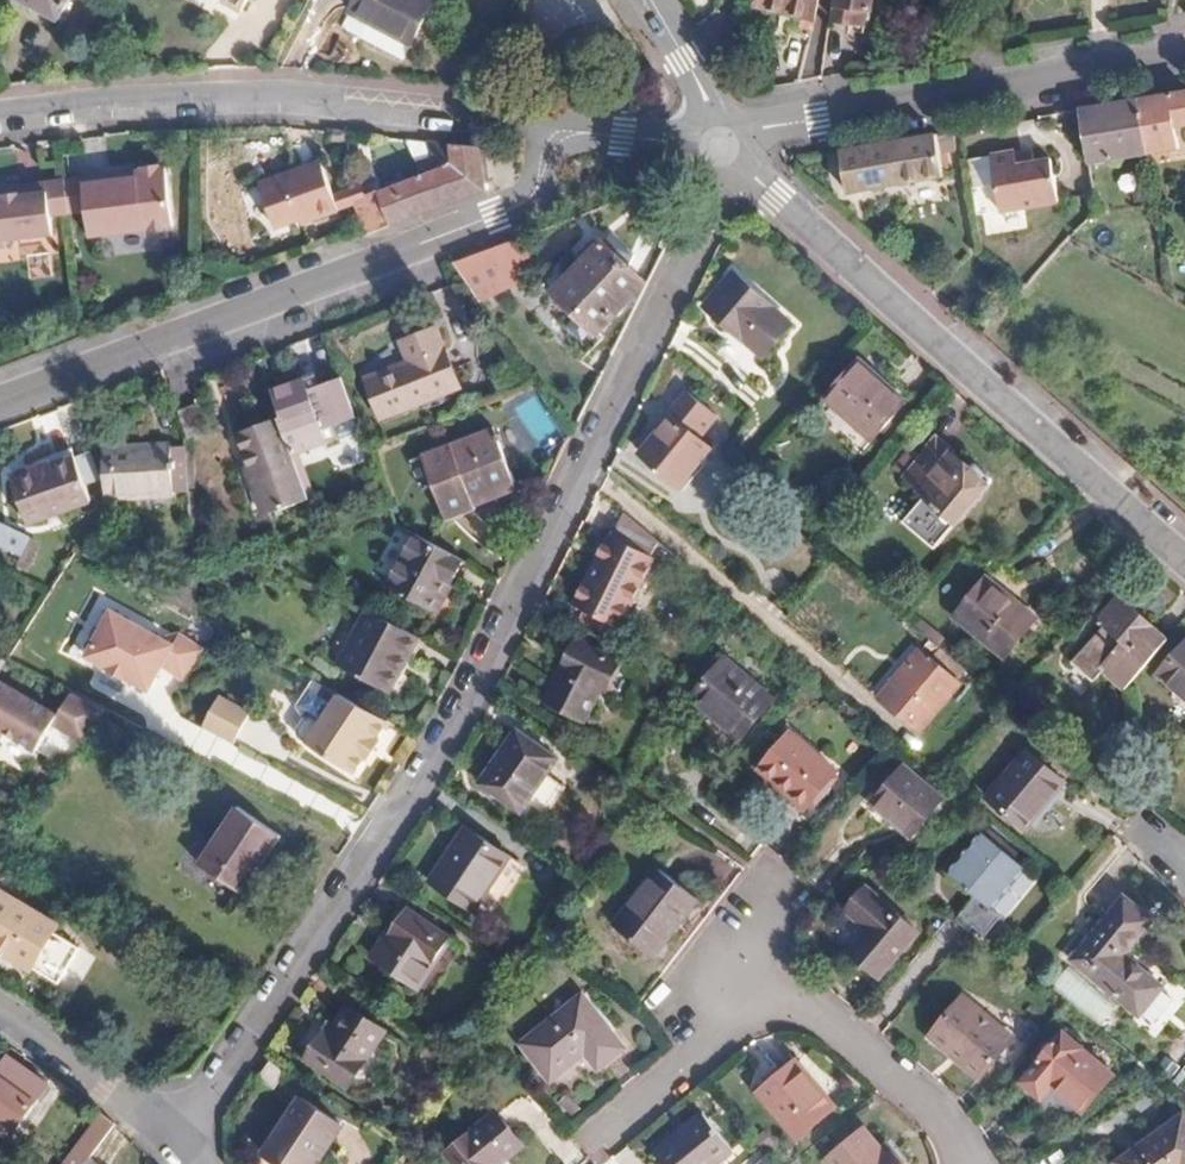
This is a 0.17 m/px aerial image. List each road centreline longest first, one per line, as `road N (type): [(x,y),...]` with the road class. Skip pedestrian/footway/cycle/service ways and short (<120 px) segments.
road 1 (residential): [(724,143),(707,218),(461,715),(201,1104),(172,1134)]
road 2 (residential): [(0,408),(532,201),(563,131)]
road 3 (residential): [(724,143),(1184,563)]
road 4 (residential): [(563,131),(316,106),(154,104),(0,120)]
road 5 (residential): [(1184,60),(724,143)]
road 6 (residential): [(966,1163),(965,1146),(934,1111),(794,988),(717,985)]
road 7 (residential): [(172,1134),(0,1007)]
road 8 (residential): [(724,143),(563,131)]
road 9 (tertiary): [(651,0),(705,91),(724,143)]

